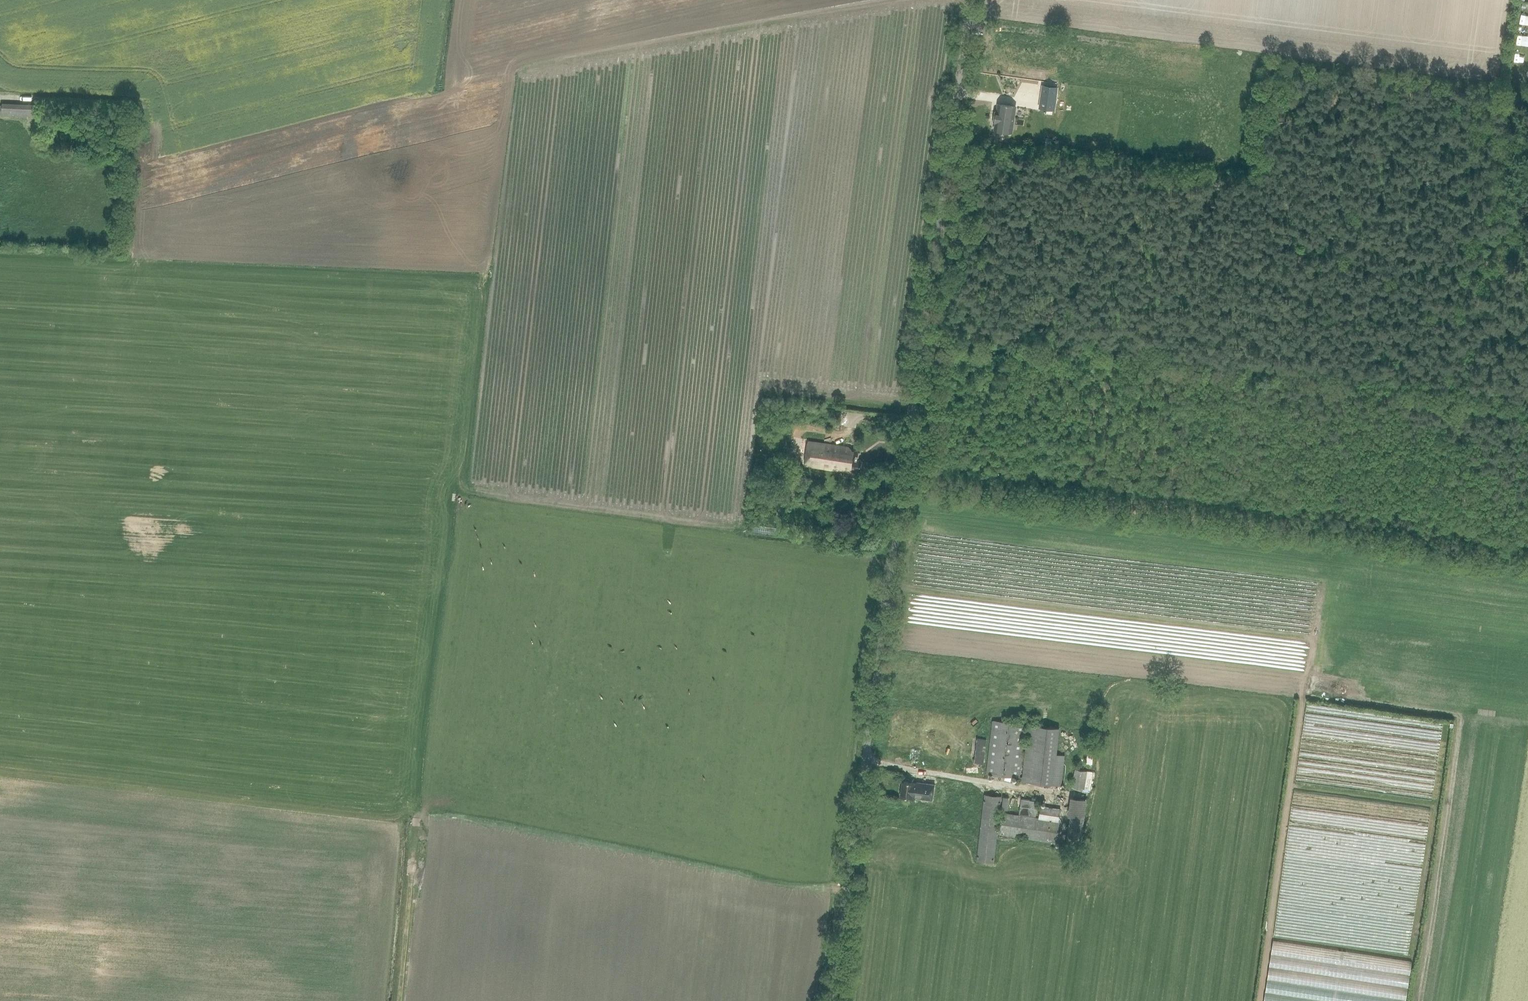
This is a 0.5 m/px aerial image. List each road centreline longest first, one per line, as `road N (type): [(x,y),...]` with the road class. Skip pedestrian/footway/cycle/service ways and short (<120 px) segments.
road 1 (unclassified): [(833,1000),(978,0)]
road 2 (track): [(400,1000),(416,820)]

